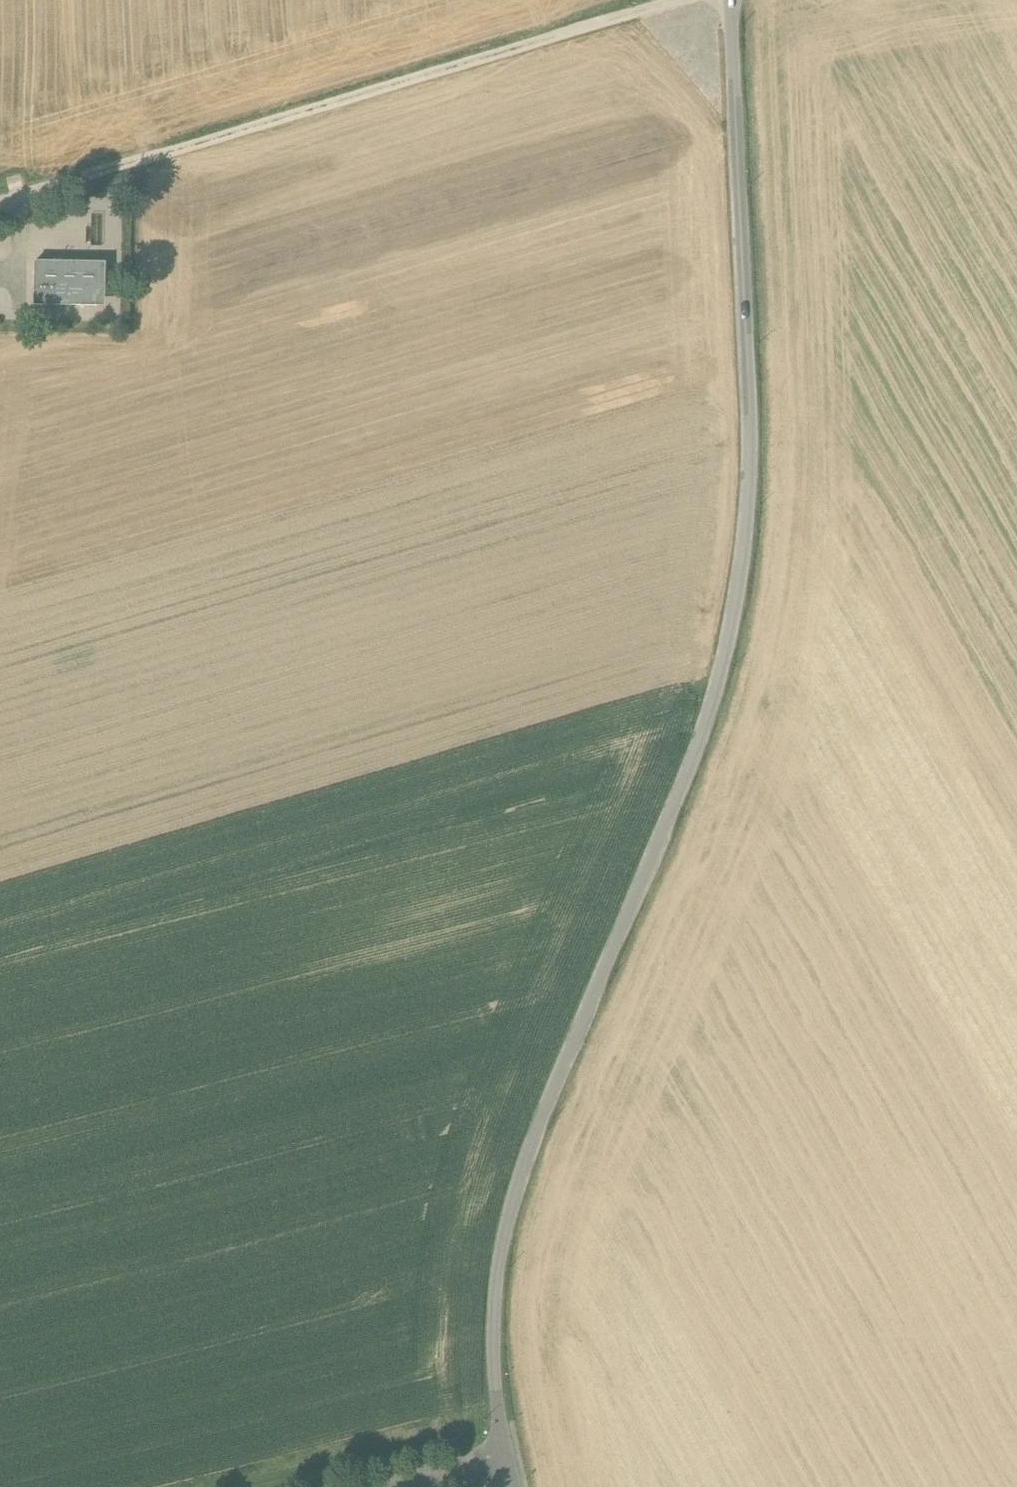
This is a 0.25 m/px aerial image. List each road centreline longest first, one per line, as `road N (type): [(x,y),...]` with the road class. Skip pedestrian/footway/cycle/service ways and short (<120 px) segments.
road 1 (tertiary): [(742,0),(763,459),(744,618),(695,777),(530,1169),(503,1348),(517,1486)]
road 2 (track): [(650,0),(0,198)]

